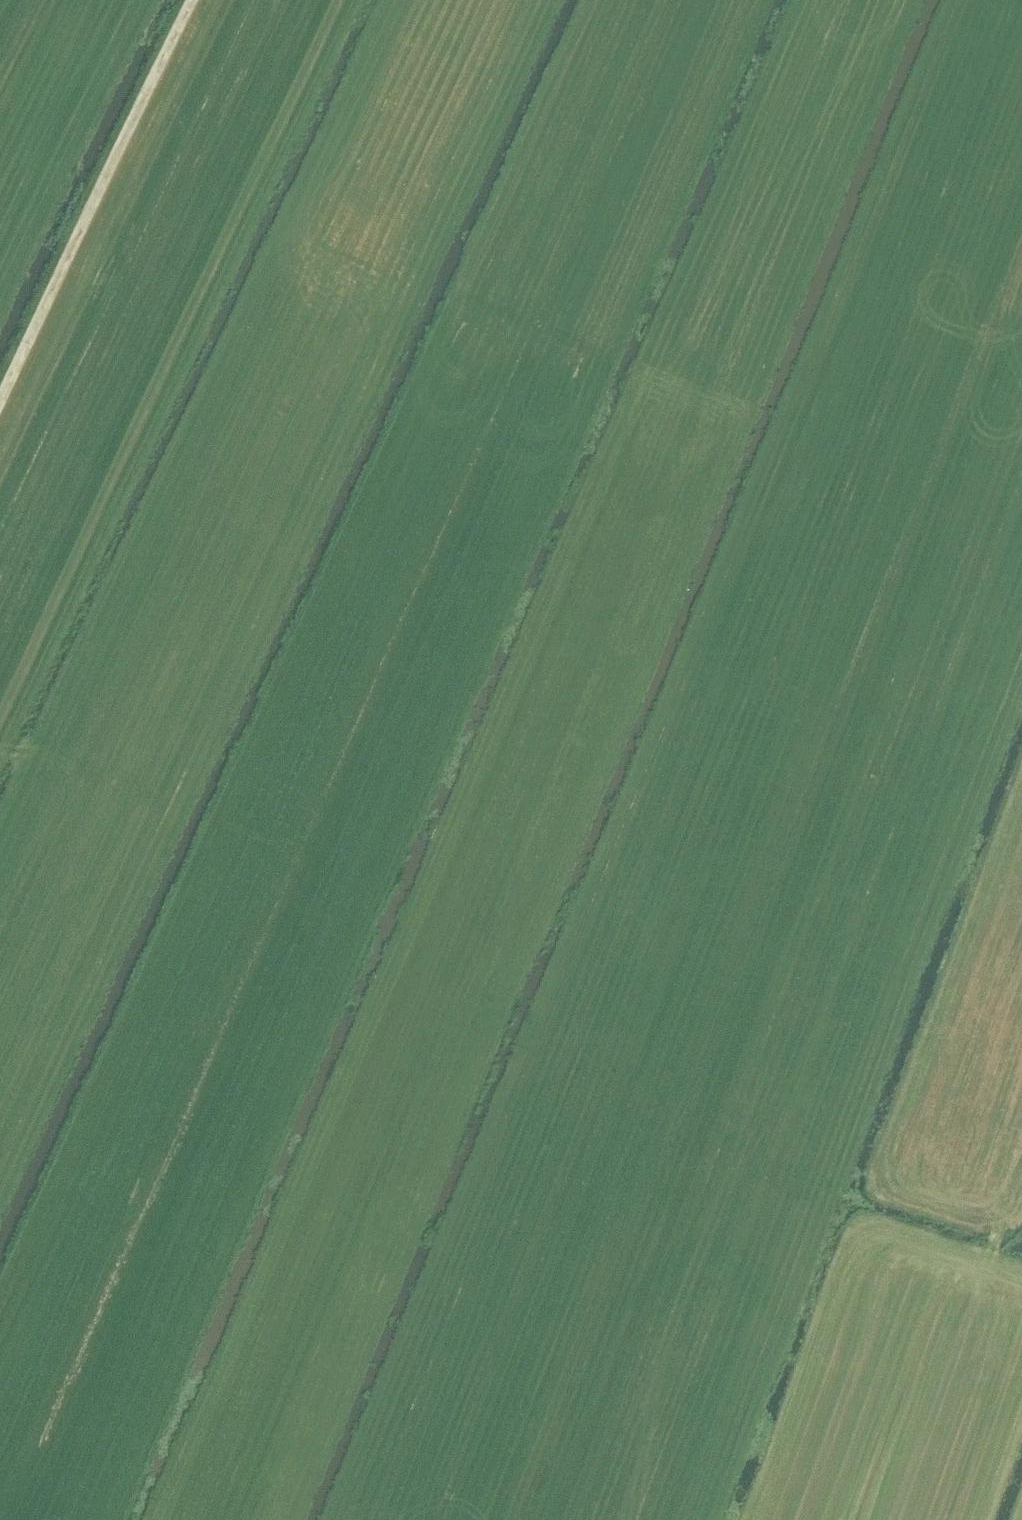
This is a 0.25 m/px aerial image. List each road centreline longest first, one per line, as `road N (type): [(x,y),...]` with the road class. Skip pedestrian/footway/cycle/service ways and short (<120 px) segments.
road 1 (track): [(195,0),(0,402)]

